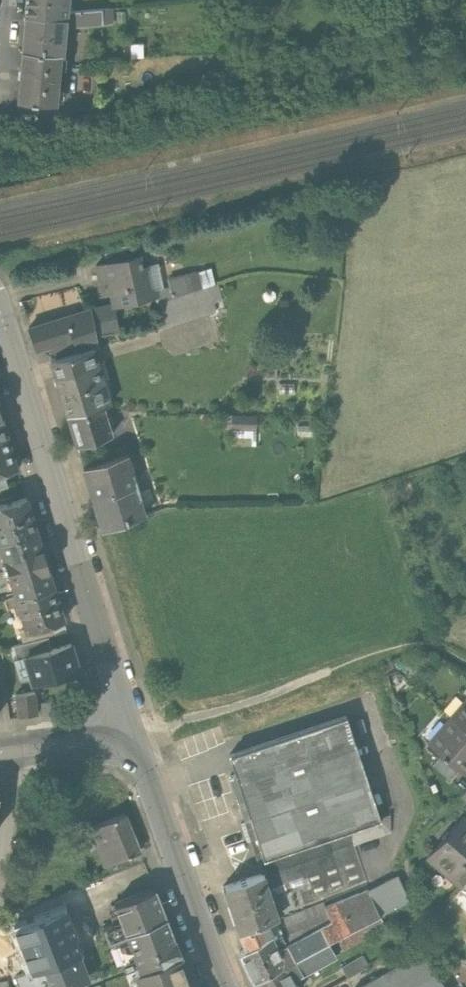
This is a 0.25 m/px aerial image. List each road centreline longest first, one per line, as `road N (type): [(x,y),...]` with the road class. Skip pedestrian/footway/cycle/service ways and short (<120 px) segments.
road 1 (tertiary): [(134,732),(0,310)]
road 2 (tertiary): [(225,986),(134,732)]
road 3 (tertiary): [(15,751),(134,732)]

